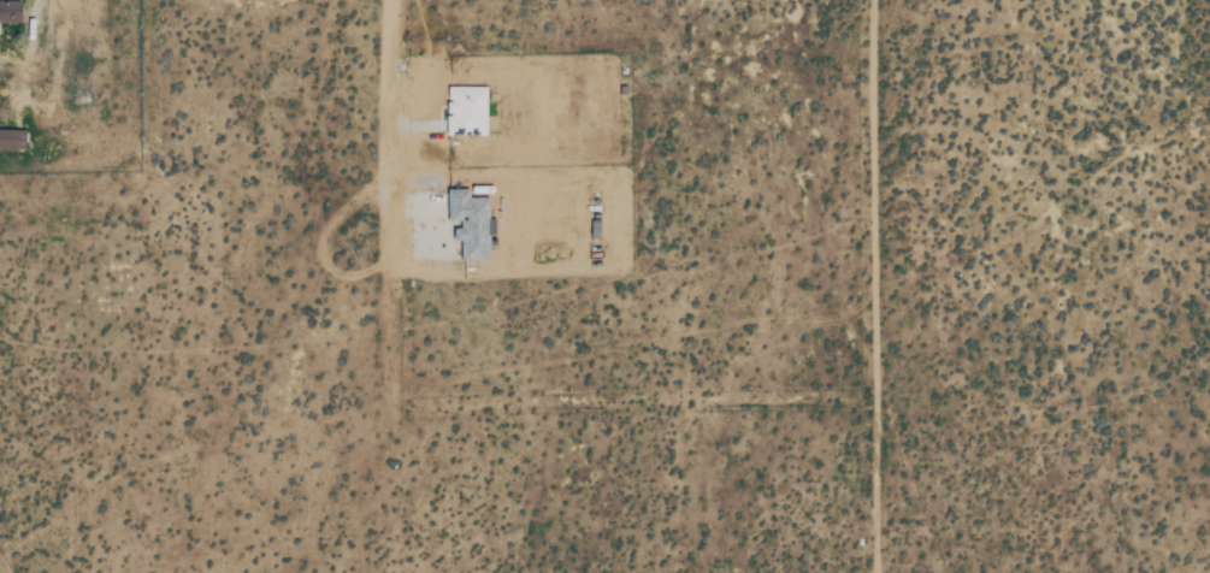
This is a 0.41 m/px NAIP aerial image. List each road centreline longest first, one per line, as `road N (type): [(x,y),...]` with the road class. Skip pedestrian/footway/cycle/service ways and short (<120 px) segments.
road 1 (track): [(875,401),(386,409)]
road 2 (track): [(386,409),(387,0)]
road 3 (track): [(875,401),(875,0)]

